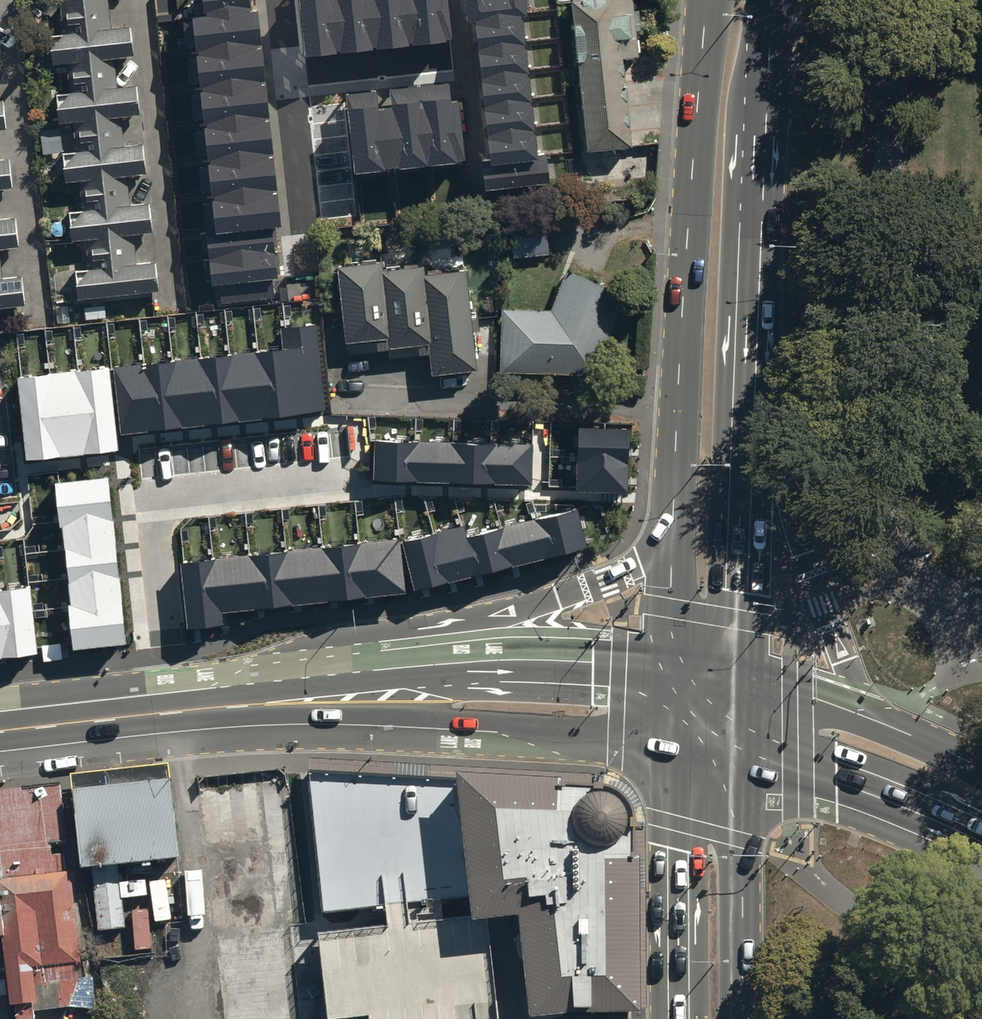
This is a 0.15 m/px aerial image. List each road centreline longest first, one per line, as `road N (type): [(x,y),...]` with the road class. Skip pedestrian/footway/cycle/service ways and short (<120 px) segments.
road 1 (primary): [(678,528),(707,0)]
road 2 (secondary): [(240,706),(282,660),(334,636),(508,613),(607,580),(678,528)]
road 3 (secondary): [(676,742),(364,725),(240,706)]
road 4 (secondary): [(240,706),(326,683),(469,669),(674,678)]
road 5 (secondary): [(748,343),(798,533),(868,716)]
road 6 (primary): [(767,0),(748,343)]
road 7 (primary): [(748,343),(740,684)]
road 8 (primary): [(678,1018),(676,742)]
road 9 (primary): [(741,753),(743,1018)]
road 10 (secondary): [(981,846),(741,753)]
road 11 (secondary): [(240,706),(0,731)]
road 12 (primary): [(674,678),(678,528)]
road 13 (secondary): [(740,684),(868,716)]
road 14 (secondary): [(868,716),(981,767)]

